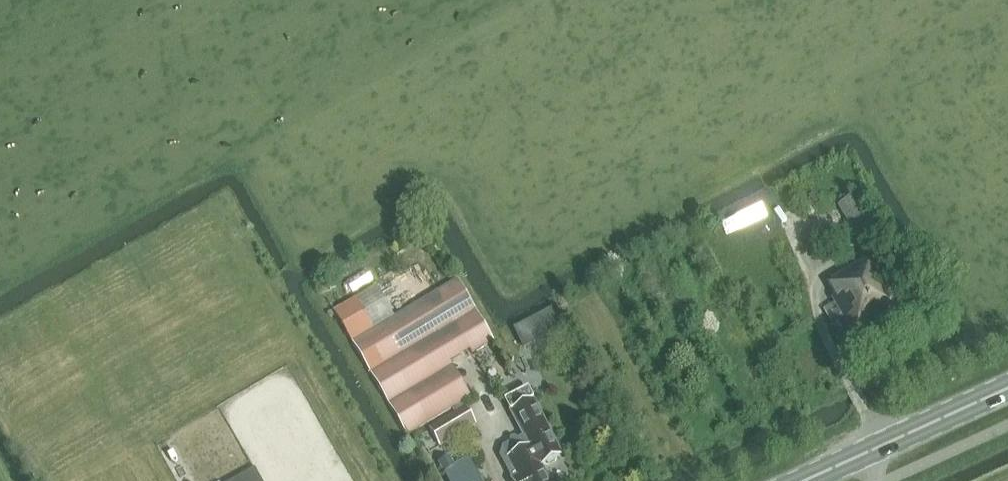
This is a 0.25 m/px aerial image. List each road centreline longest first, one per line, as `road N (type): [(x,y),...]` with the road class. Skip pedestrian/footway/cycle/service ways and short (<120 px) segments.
road 1 (secondary): [(804,480),(1007,388)]

